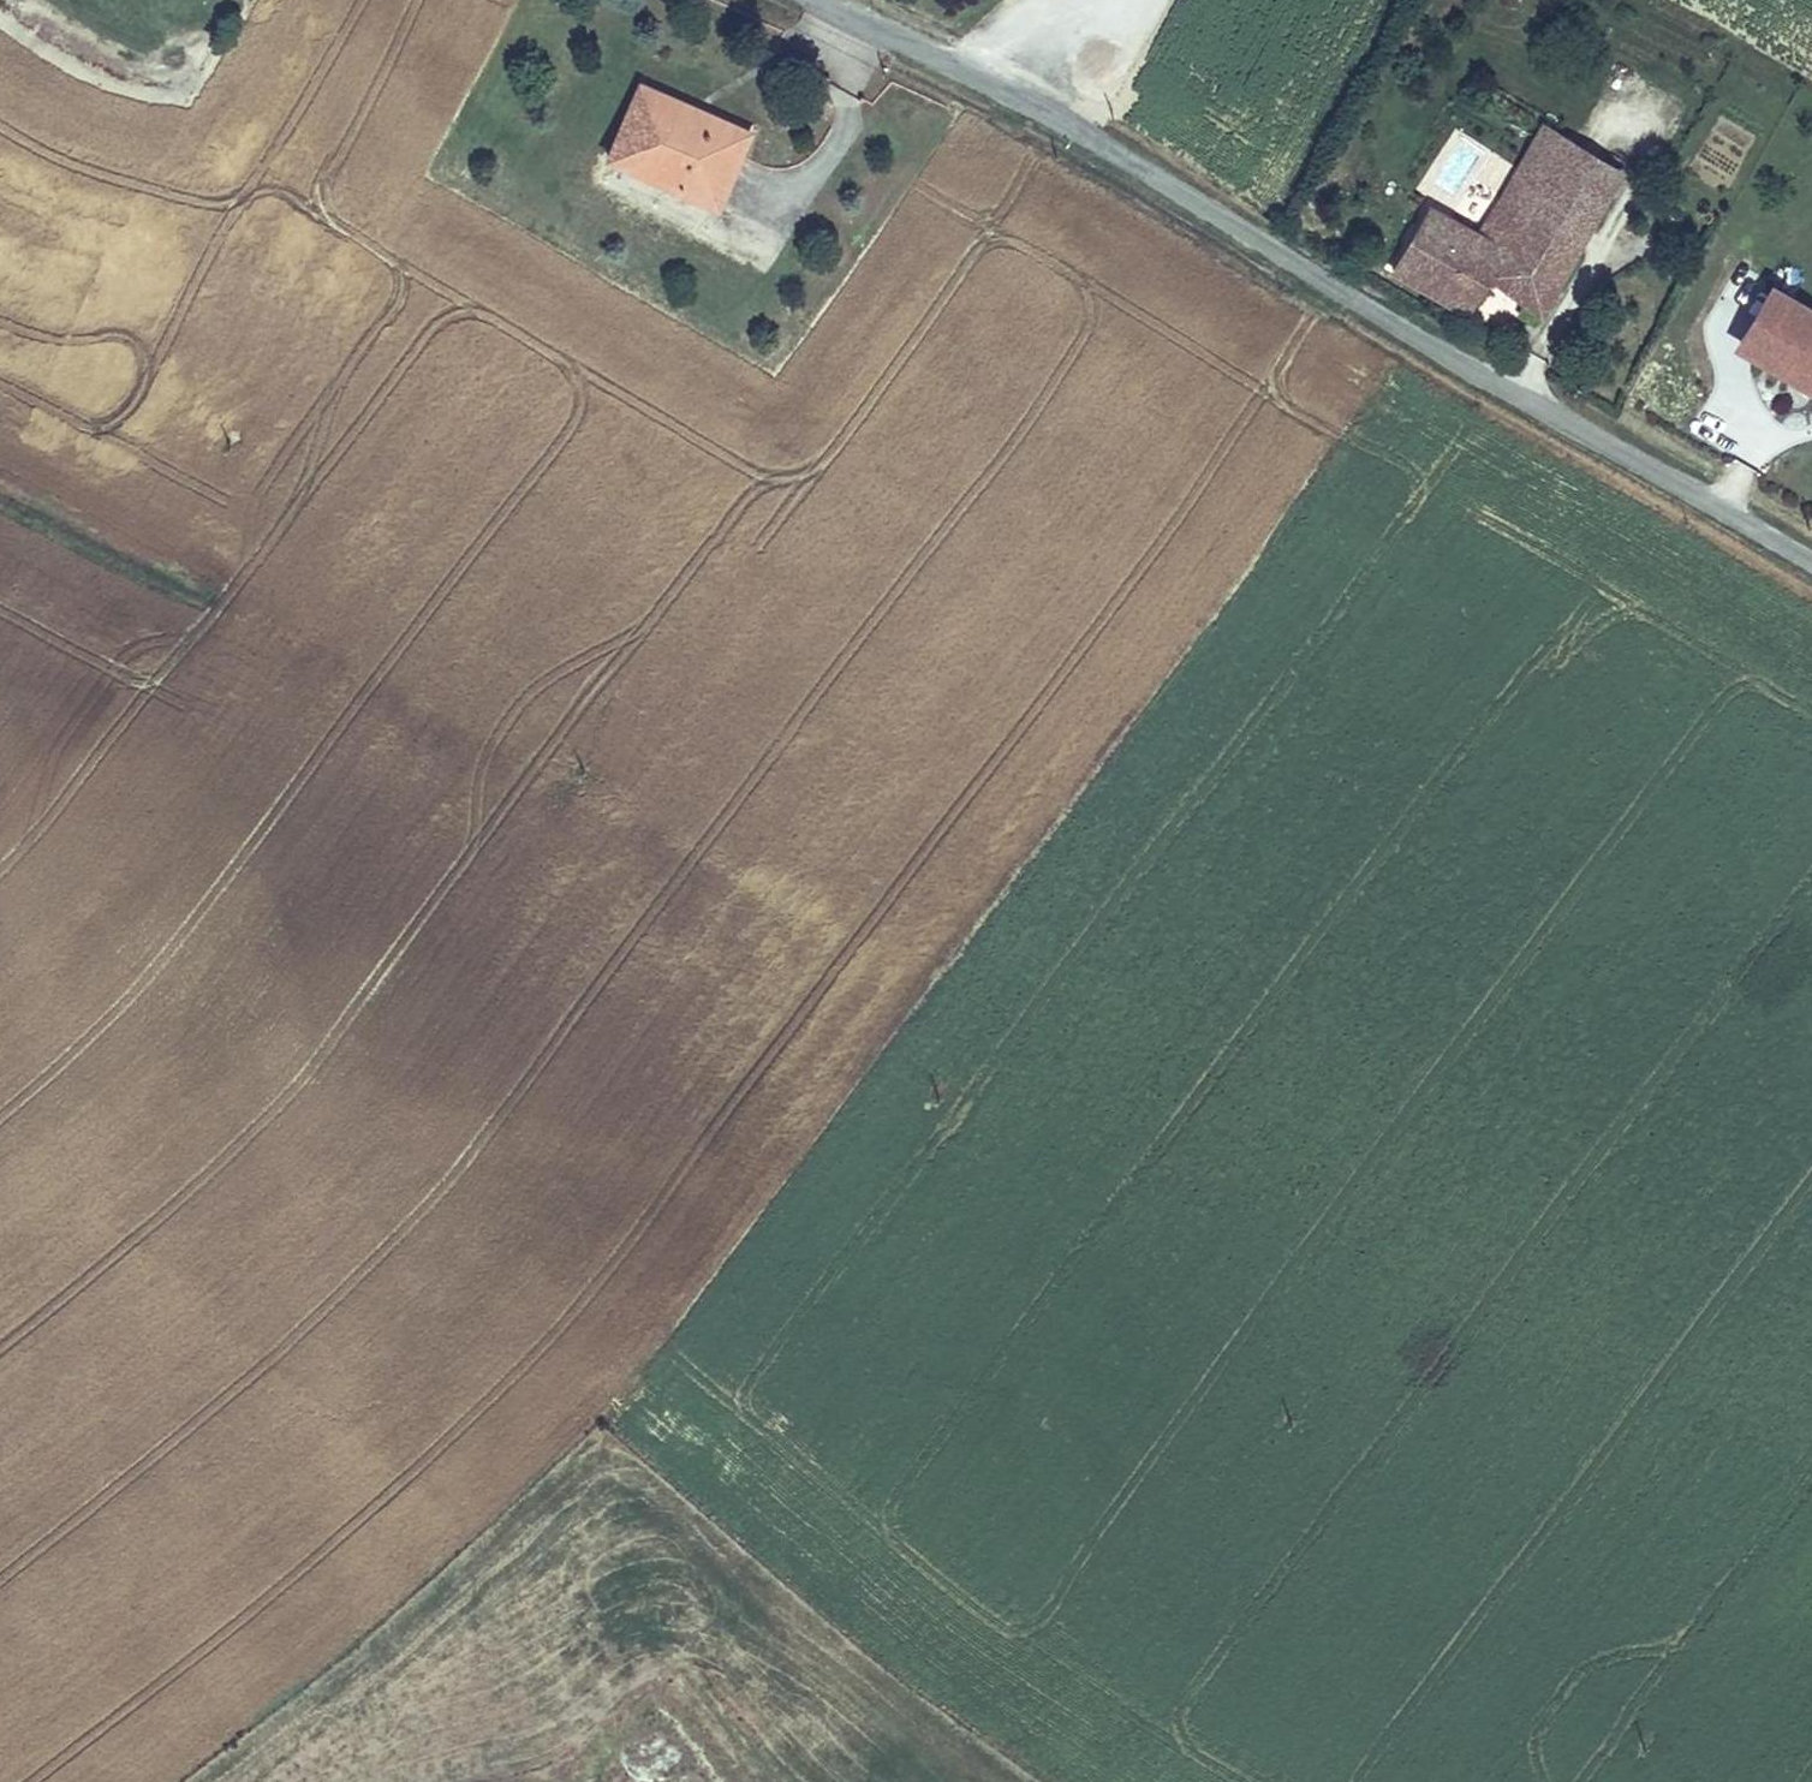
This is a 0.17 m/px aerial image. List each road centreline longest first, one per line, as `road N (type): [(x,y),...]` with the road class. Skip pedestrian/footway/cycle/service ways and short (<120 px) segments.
road 1 (tertiary): [(1811,567),(1093,141),(816,0)]

